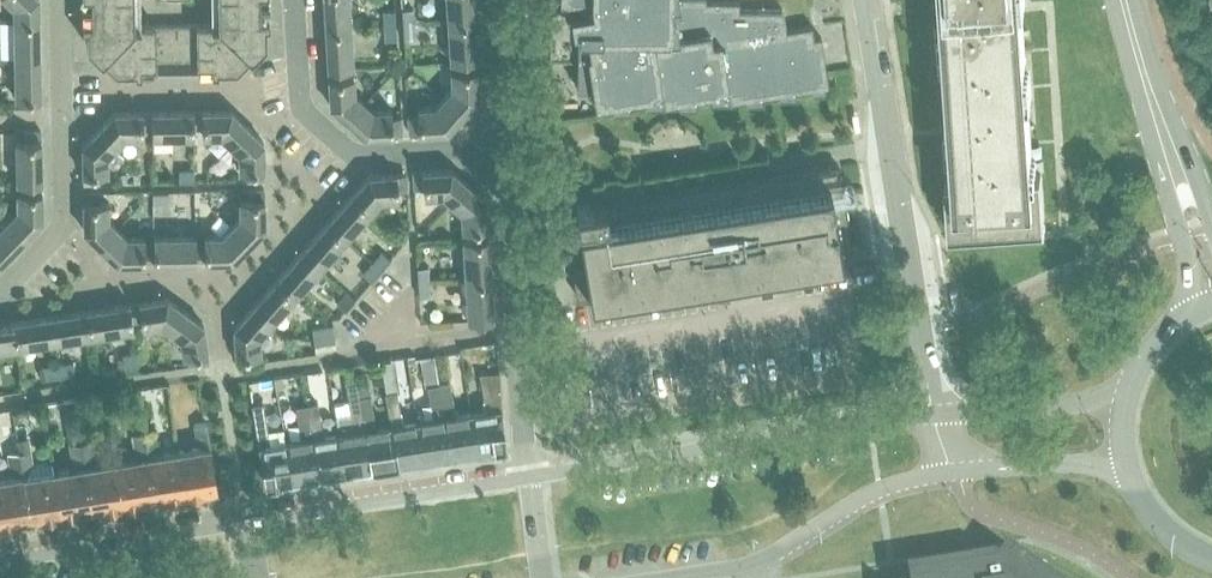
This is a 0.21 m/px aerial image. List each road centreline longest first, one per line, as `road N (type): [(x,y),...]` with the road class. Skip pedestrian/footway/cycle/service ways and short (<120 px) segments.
road 1 (residential): [(936,414),(866,0)]
road 2 (residential): [(936,414),(530,477)]
road 3 (residential): [(508,184),(461,149),(359,156),(302,108),(297,0)]
road 4 (residential): [(530,477),(508,184)]
road 5 (residential): [(530,477),(246,522)]
road 6 (residential): [(246,522),(0,562)]
road 7 (residential): [(750,566),(880,489),(957,472)]
road 8 (residential): [(62,228),(59,0)]
road 9 (residential): [(1123,397),(936,414)]
road 10 (residential): [(508,184),(496,0)]
road 11 (residential): [(957,472),(1074,461),(1127,473)]
road 12 (secondary): [(1169,145),(1180,241),(1201,303)]
road 13 (secondary): [(1169,145),(1124,0)]
road 14 (secondary): [(1201,303),(1151,341),(1123,397)]
road 15 (secondary): [(1127,473),(1159,524),(1211,557)]

